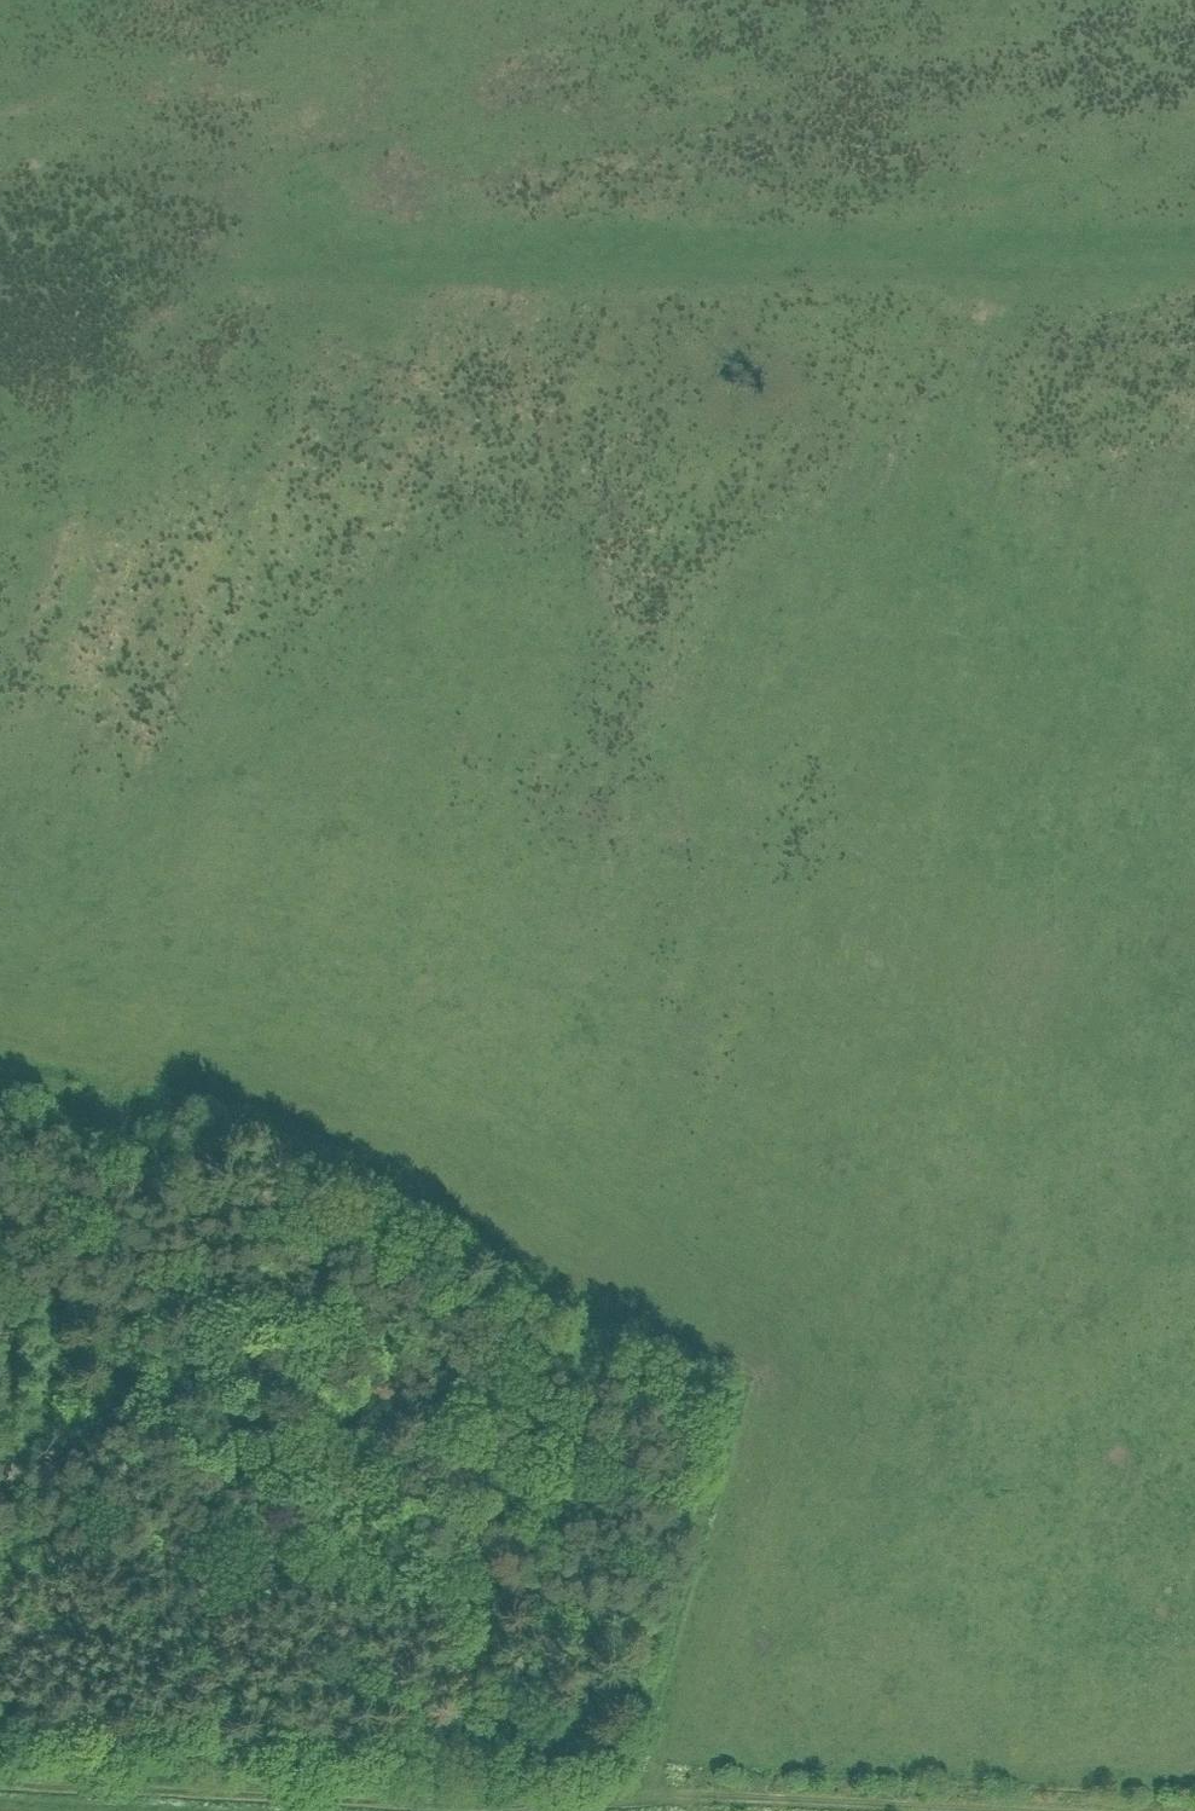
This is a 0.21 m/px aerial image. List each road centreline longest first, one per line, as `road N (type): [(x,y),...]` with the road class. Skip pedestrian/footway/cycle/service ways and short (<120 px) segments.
road 1 (track): [(1010,1810),(0,1761)]

